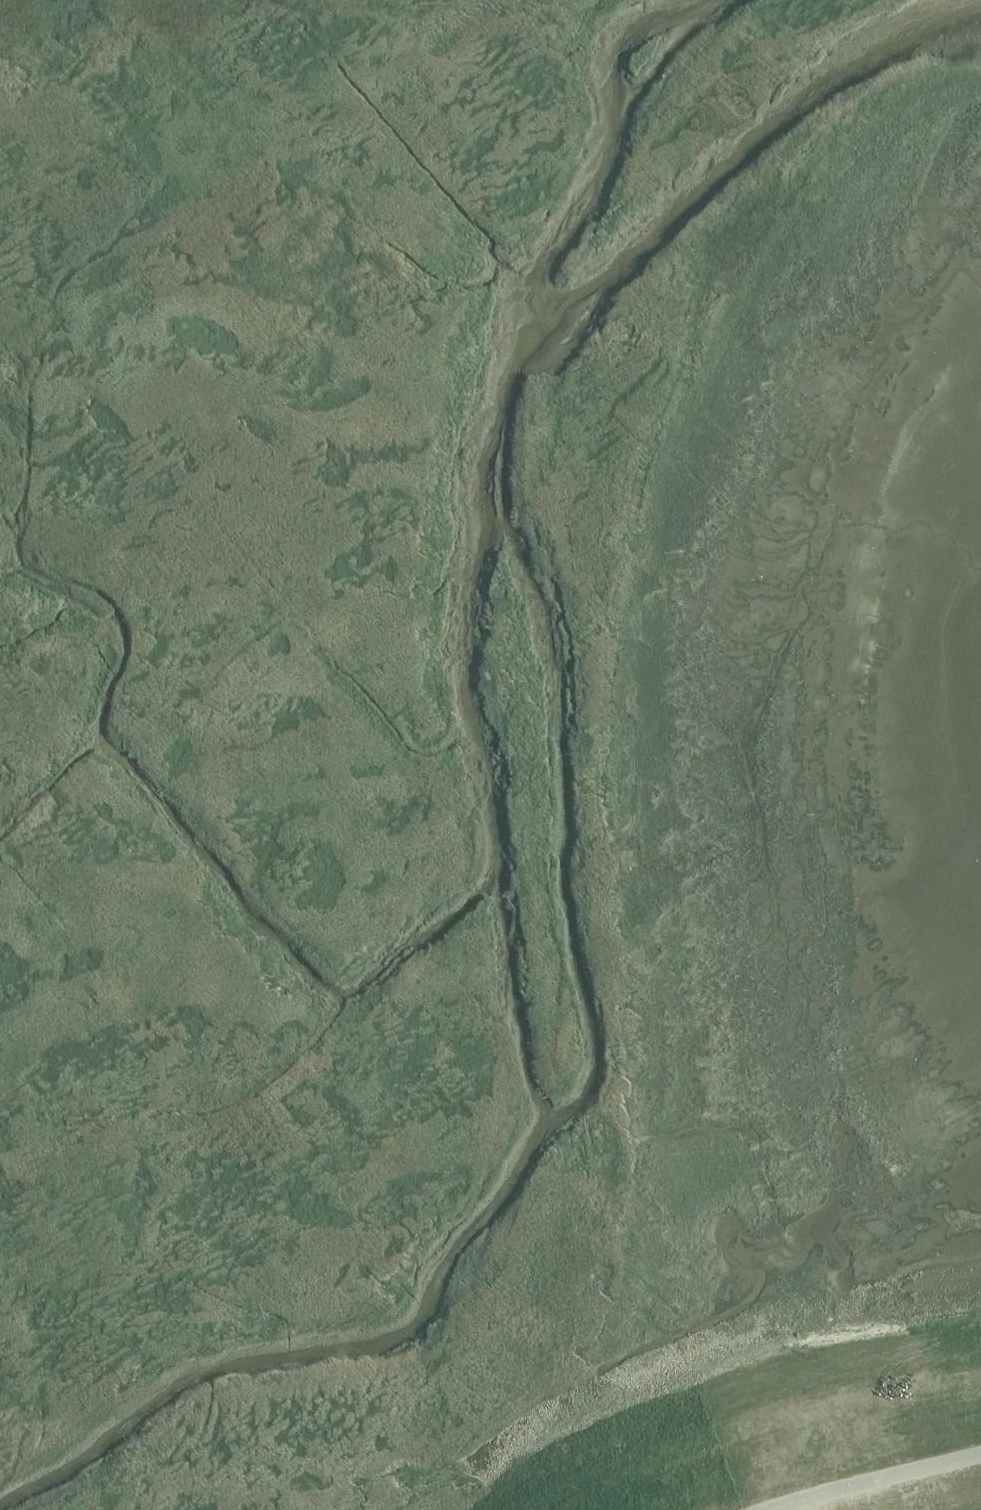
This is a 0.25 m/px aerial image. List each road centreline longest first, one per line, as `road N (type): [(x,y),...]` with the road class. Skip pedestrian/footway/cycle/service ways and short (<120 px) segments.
road 1 (unclassified): [(777,1509),(980,1456)]

